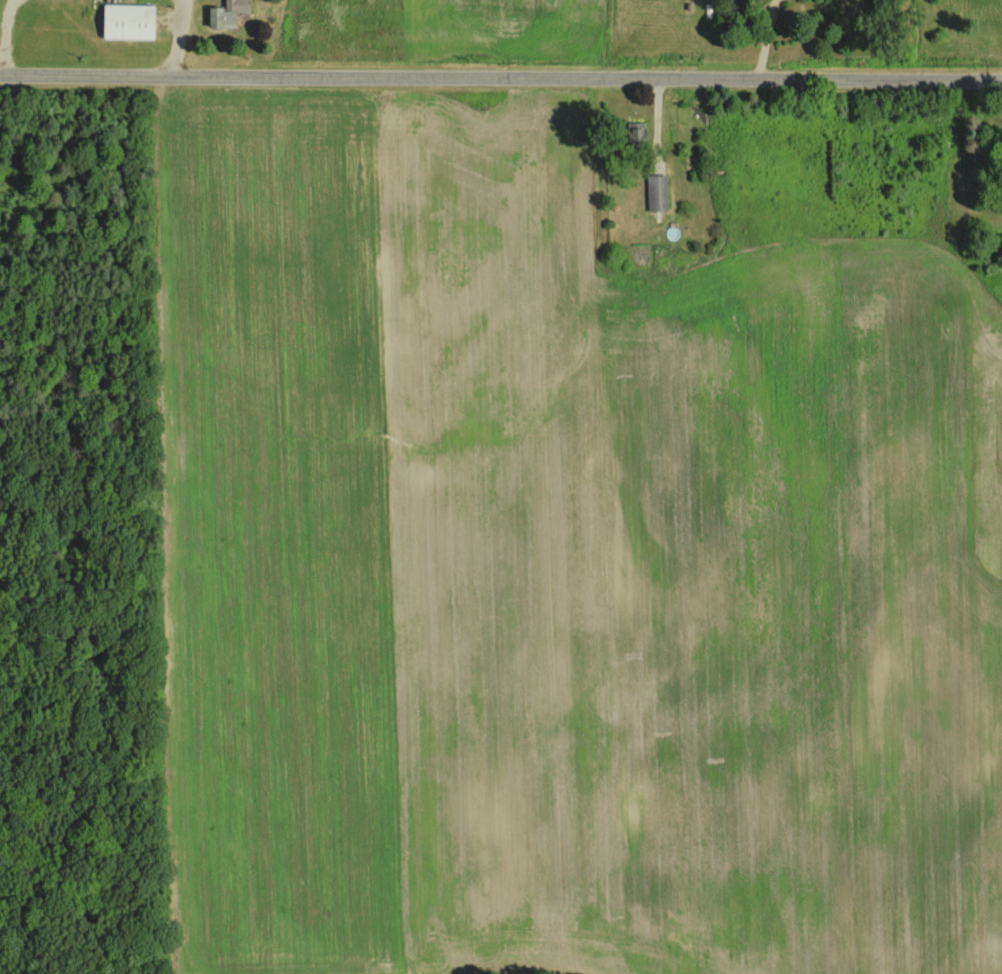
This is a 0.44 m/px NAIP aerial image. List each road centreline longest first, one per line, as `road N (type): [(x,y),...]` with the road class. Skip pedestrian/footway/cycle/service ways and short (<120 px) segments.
road 1 (tertiary): [(1001,84),(0,76)]

